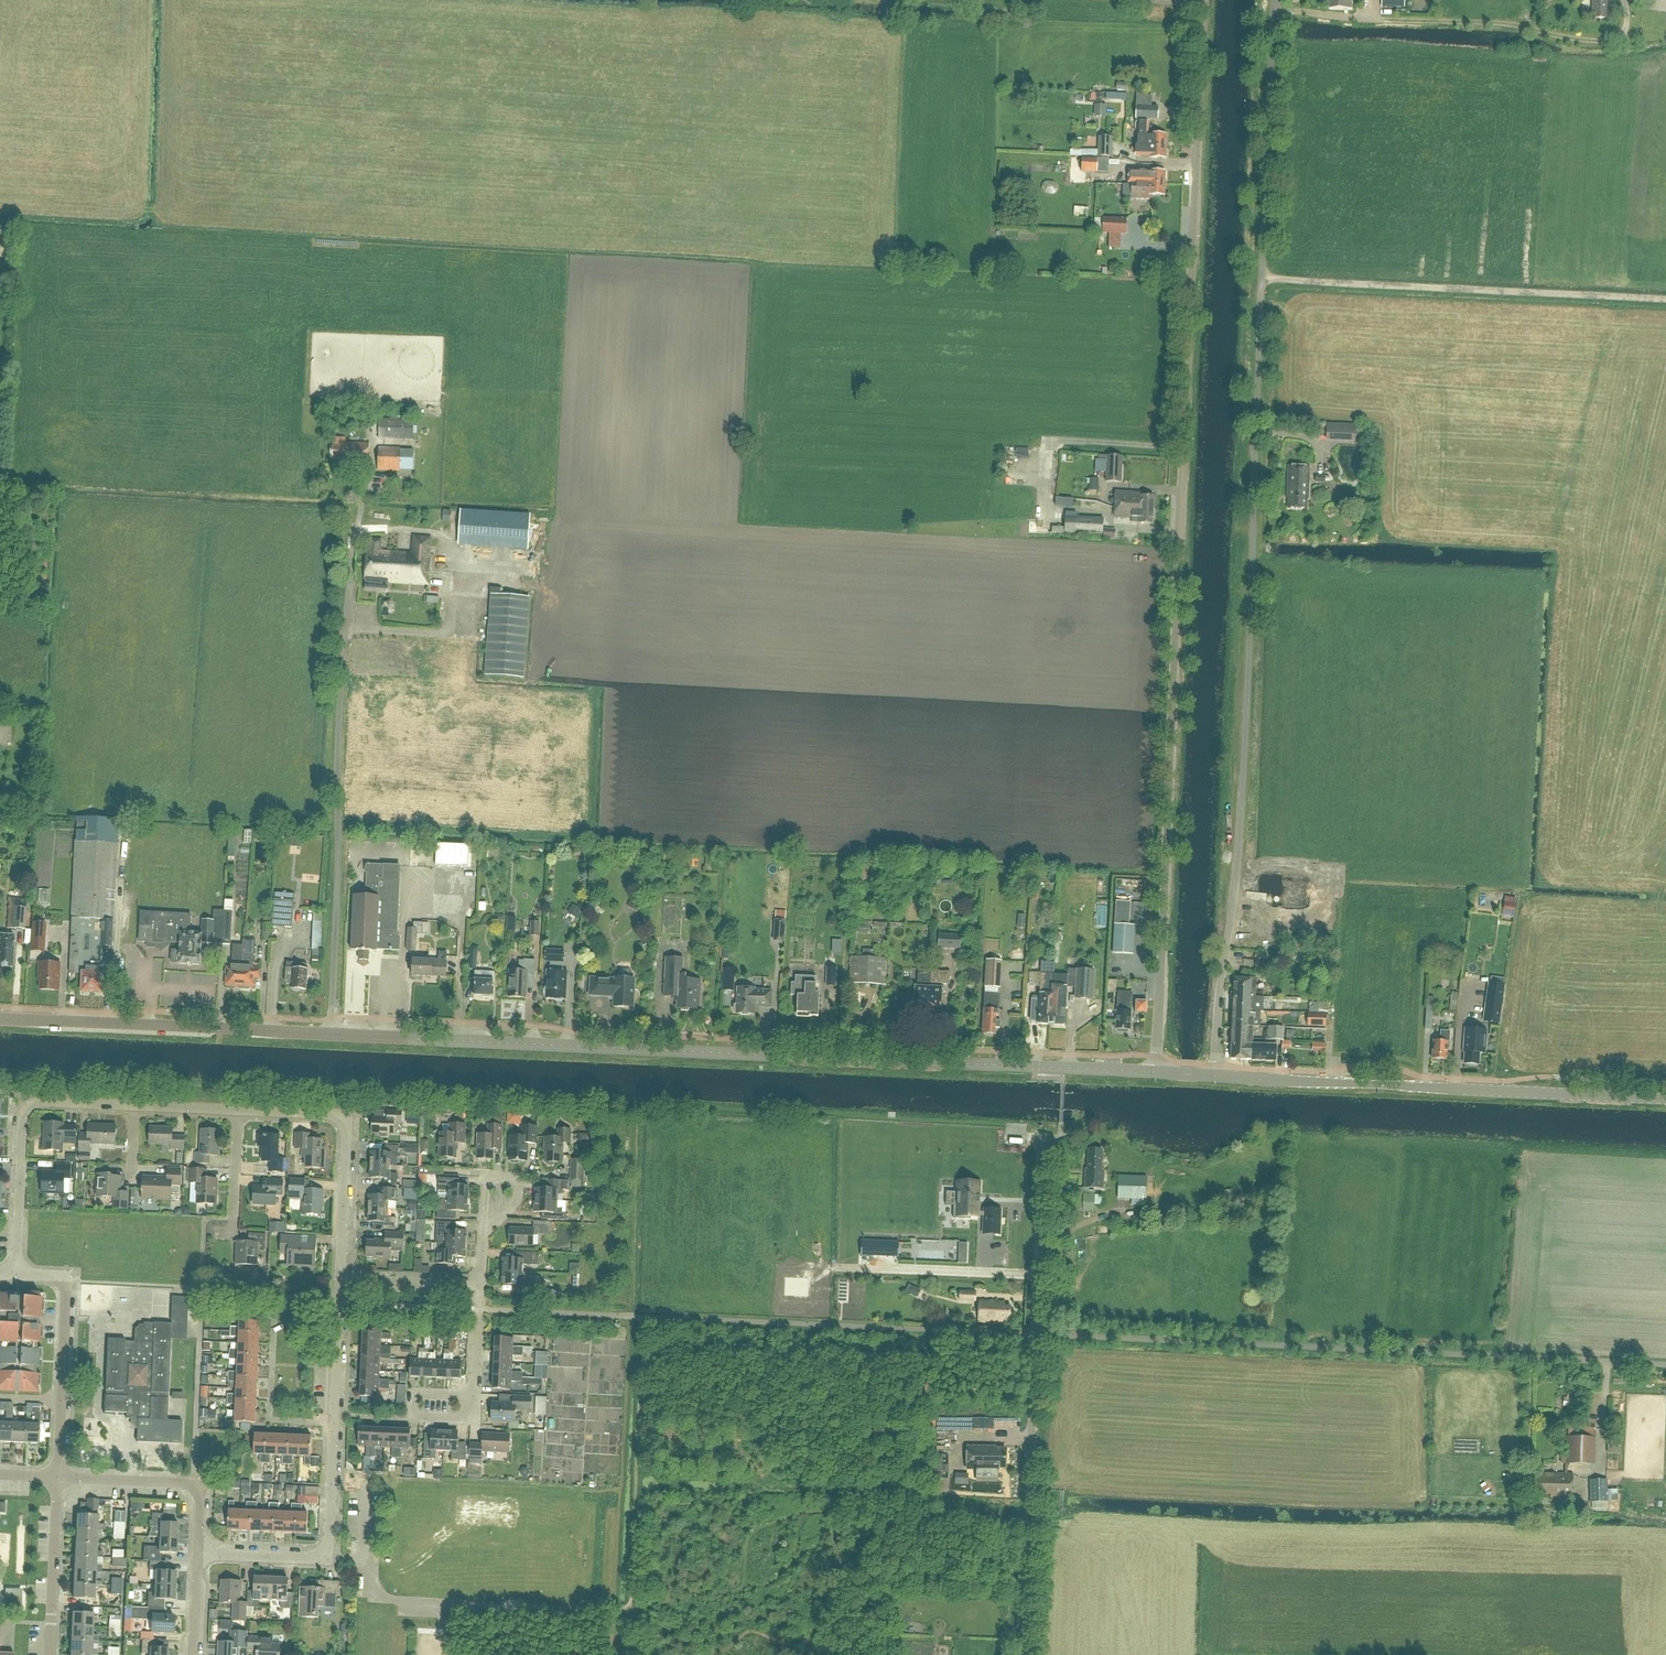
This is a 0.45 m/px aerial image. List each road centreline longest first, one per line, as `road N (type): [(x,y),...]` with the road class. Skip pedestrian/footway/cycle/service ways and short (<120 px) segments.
road 1 (unclassified): [(1216,1076),(1246,700),(1273,0)]
road 2 (unclassified): [(1156,1072),(1203,0)]
road 3 (tertiary): [(1156,1072),(330,1035)]
road 4 (unclassified): [(1665,1366),(1034,1333)]
road 5 (residential): [(330,1035),(342,676),(351,548),(364,501)]
road 6 (tertiary): [(1665,1099),(1216,1076)]
road 7 (track): [(1261,283),(1665,300)]
road 8 (tertiary): [(330,1035),(0,1020)]
road 9 (unclassified): [(1024,1654),(1034,1333)]
road 10 (residential): [(134,1105),(27,1108),(15,1274)]
road 11 (residential): [(340,1278),(346,1116),(239,1110)]
road 12 (track): [(1375,20),(1508,24),(1602,41),(1617,39),(1626,27)]
road 13 (residential): [(327,1560),(365,1561),(364,1584),(376,1598),(506,1605)]
road 14 (unclassified): [(1034,1333),(1042,1140)]
road 15 (residential): [(49,1654),(57,1478)]
road 16 (residential): [(62,1400),(67,1281),(15,1274)]
road 17 (residential): [(483,1285),(340,1278)]
road 18 (residential): [(327,1560),(334,1418)]
road 19 (residential): [(334,1418),(340,1278)]
road 20 (residential): [(57,1478),(194,1484)]
road 21 (residential): [(198,1552),(327,1560)]
road 22 (residential): [(486,1226),(487,1176),(519,1177),(518,1201),(507,1216)]

